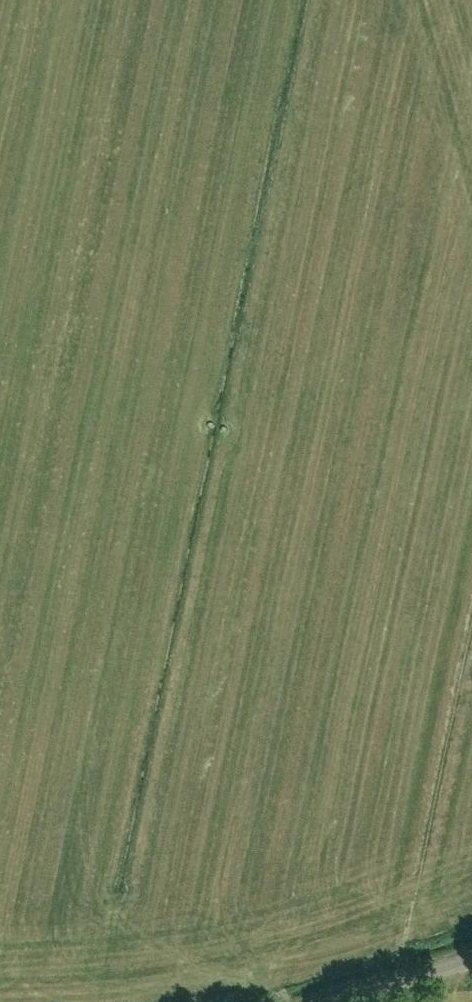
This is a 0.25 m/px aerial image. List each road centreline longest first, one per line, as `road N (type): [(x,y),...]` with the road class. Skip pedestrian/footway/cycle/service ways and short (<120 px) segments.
road 1 (unclassified): [(330,1001),(471,957)]

